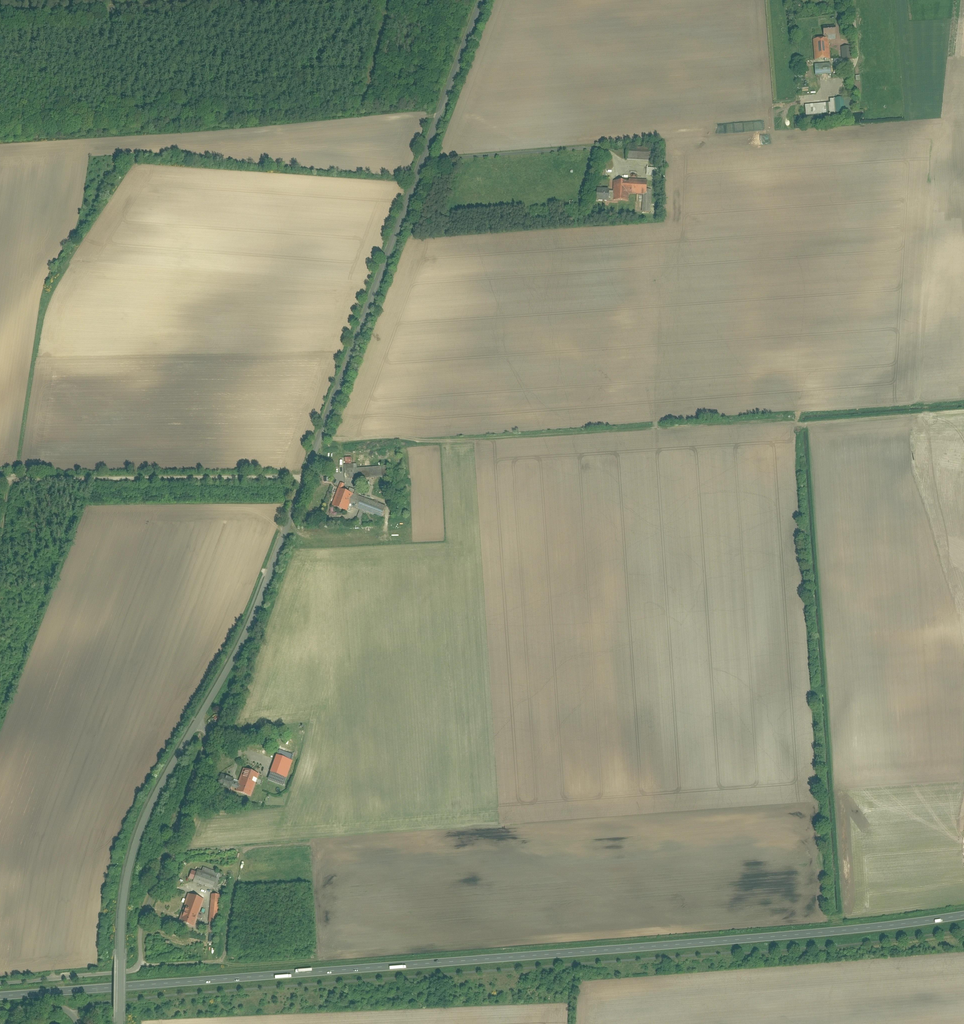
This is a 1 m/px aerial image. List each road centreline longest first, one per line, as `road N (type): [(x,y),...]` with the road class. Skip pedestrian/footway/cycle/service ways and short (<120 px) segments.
road 1 (primary): [(963,916),(0,997)]
road 2 (tertiary): [(483,0),(249,627),(197,725)]
road 3 (track): [(354,462),(404,445),(963,413)]
road 4 (unclassified): [(0,981),(140,965),(142,924),(209,747),(207,730),(197,725)]
road 5 (tertiary): [(197,725),(161,787),(129,865),(121,1023)]
road 6 (track): [(306,477),(0,479)]
road 7 (unclassified): [(0,17),(231,0)]
road 8 (track): [(140,965),(220,961),(243,864),(282,848)]

